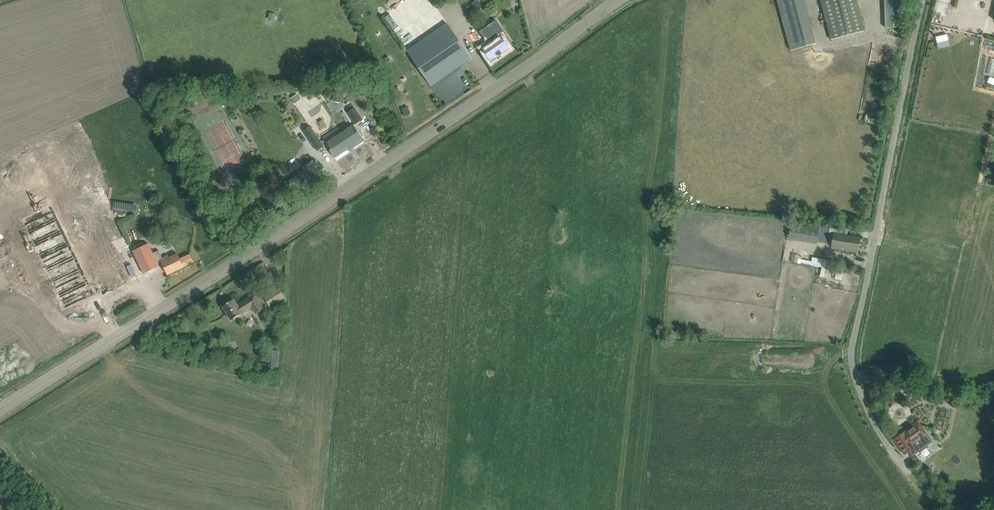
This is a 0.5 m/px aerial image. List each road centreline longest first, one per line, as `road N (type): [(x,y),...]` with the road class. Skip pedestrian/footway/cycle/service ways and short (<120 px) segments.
road 1 (tertiary): [(0,409),(278,235),(619,0)]
road 2 (unclassified): [(938,509),(871,419),(852,362),(923,0)]

